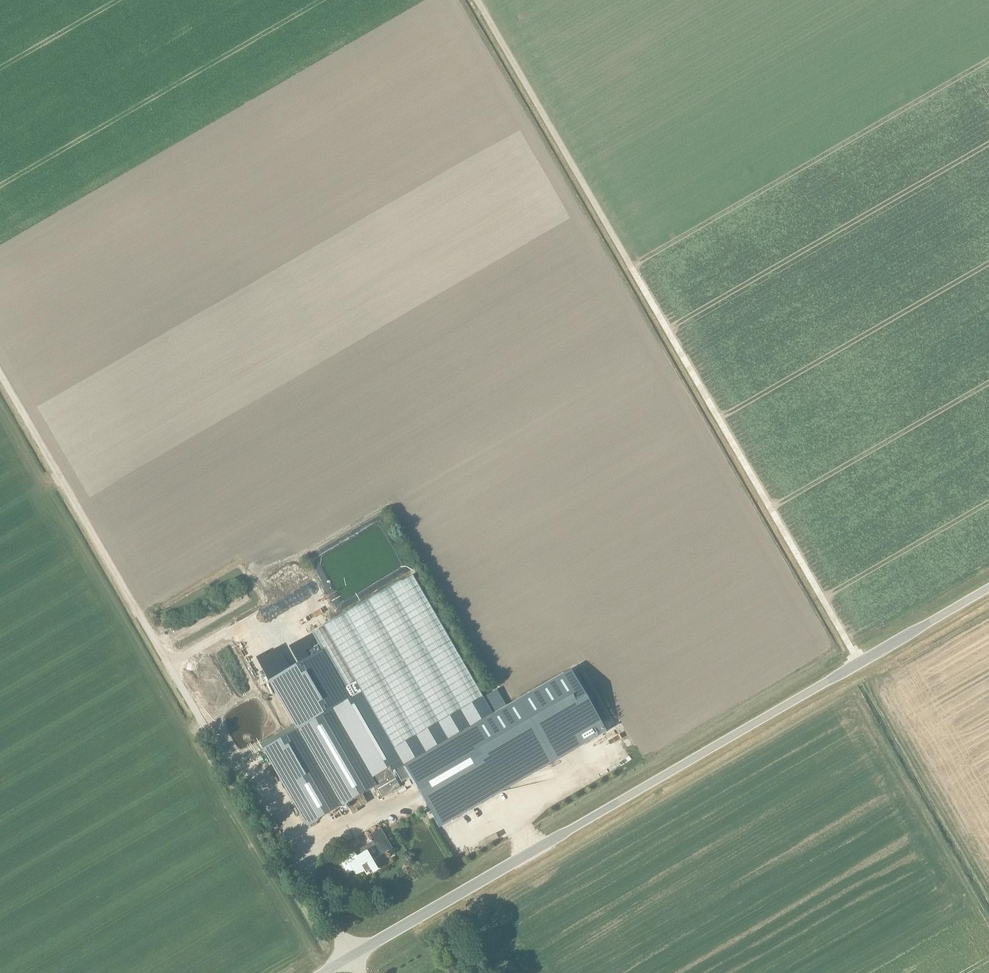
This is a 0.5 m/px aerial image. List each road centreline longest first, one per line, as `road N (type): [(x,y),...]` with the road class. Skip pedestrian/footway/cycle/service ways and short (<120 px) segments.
road 1 (unclassified): [(326,972),(988,590)]

